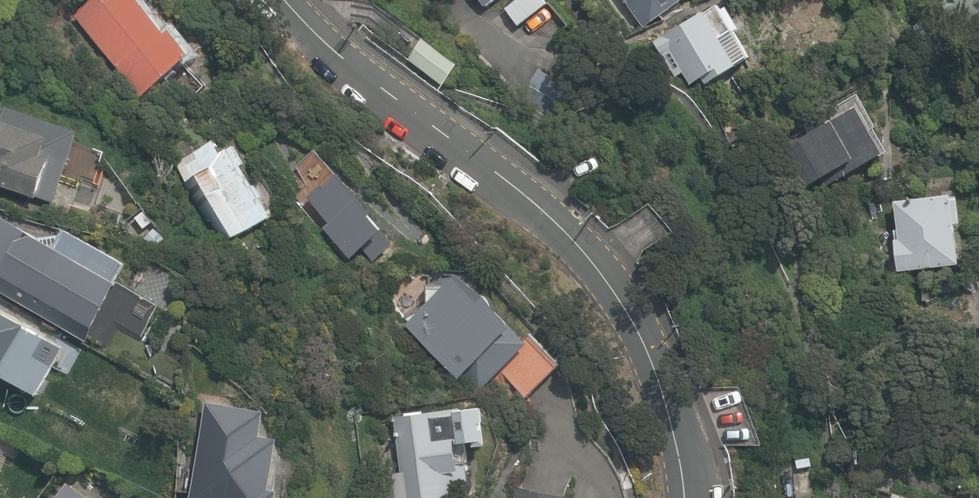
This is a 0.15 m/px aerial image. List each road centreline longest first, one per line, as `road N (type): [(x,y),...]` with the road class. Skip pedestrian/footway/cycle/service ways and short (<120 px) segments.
road 1 (tertiary): [(283,0),(401,114),(510,188),(621,294),(679,397),(704,497)]

